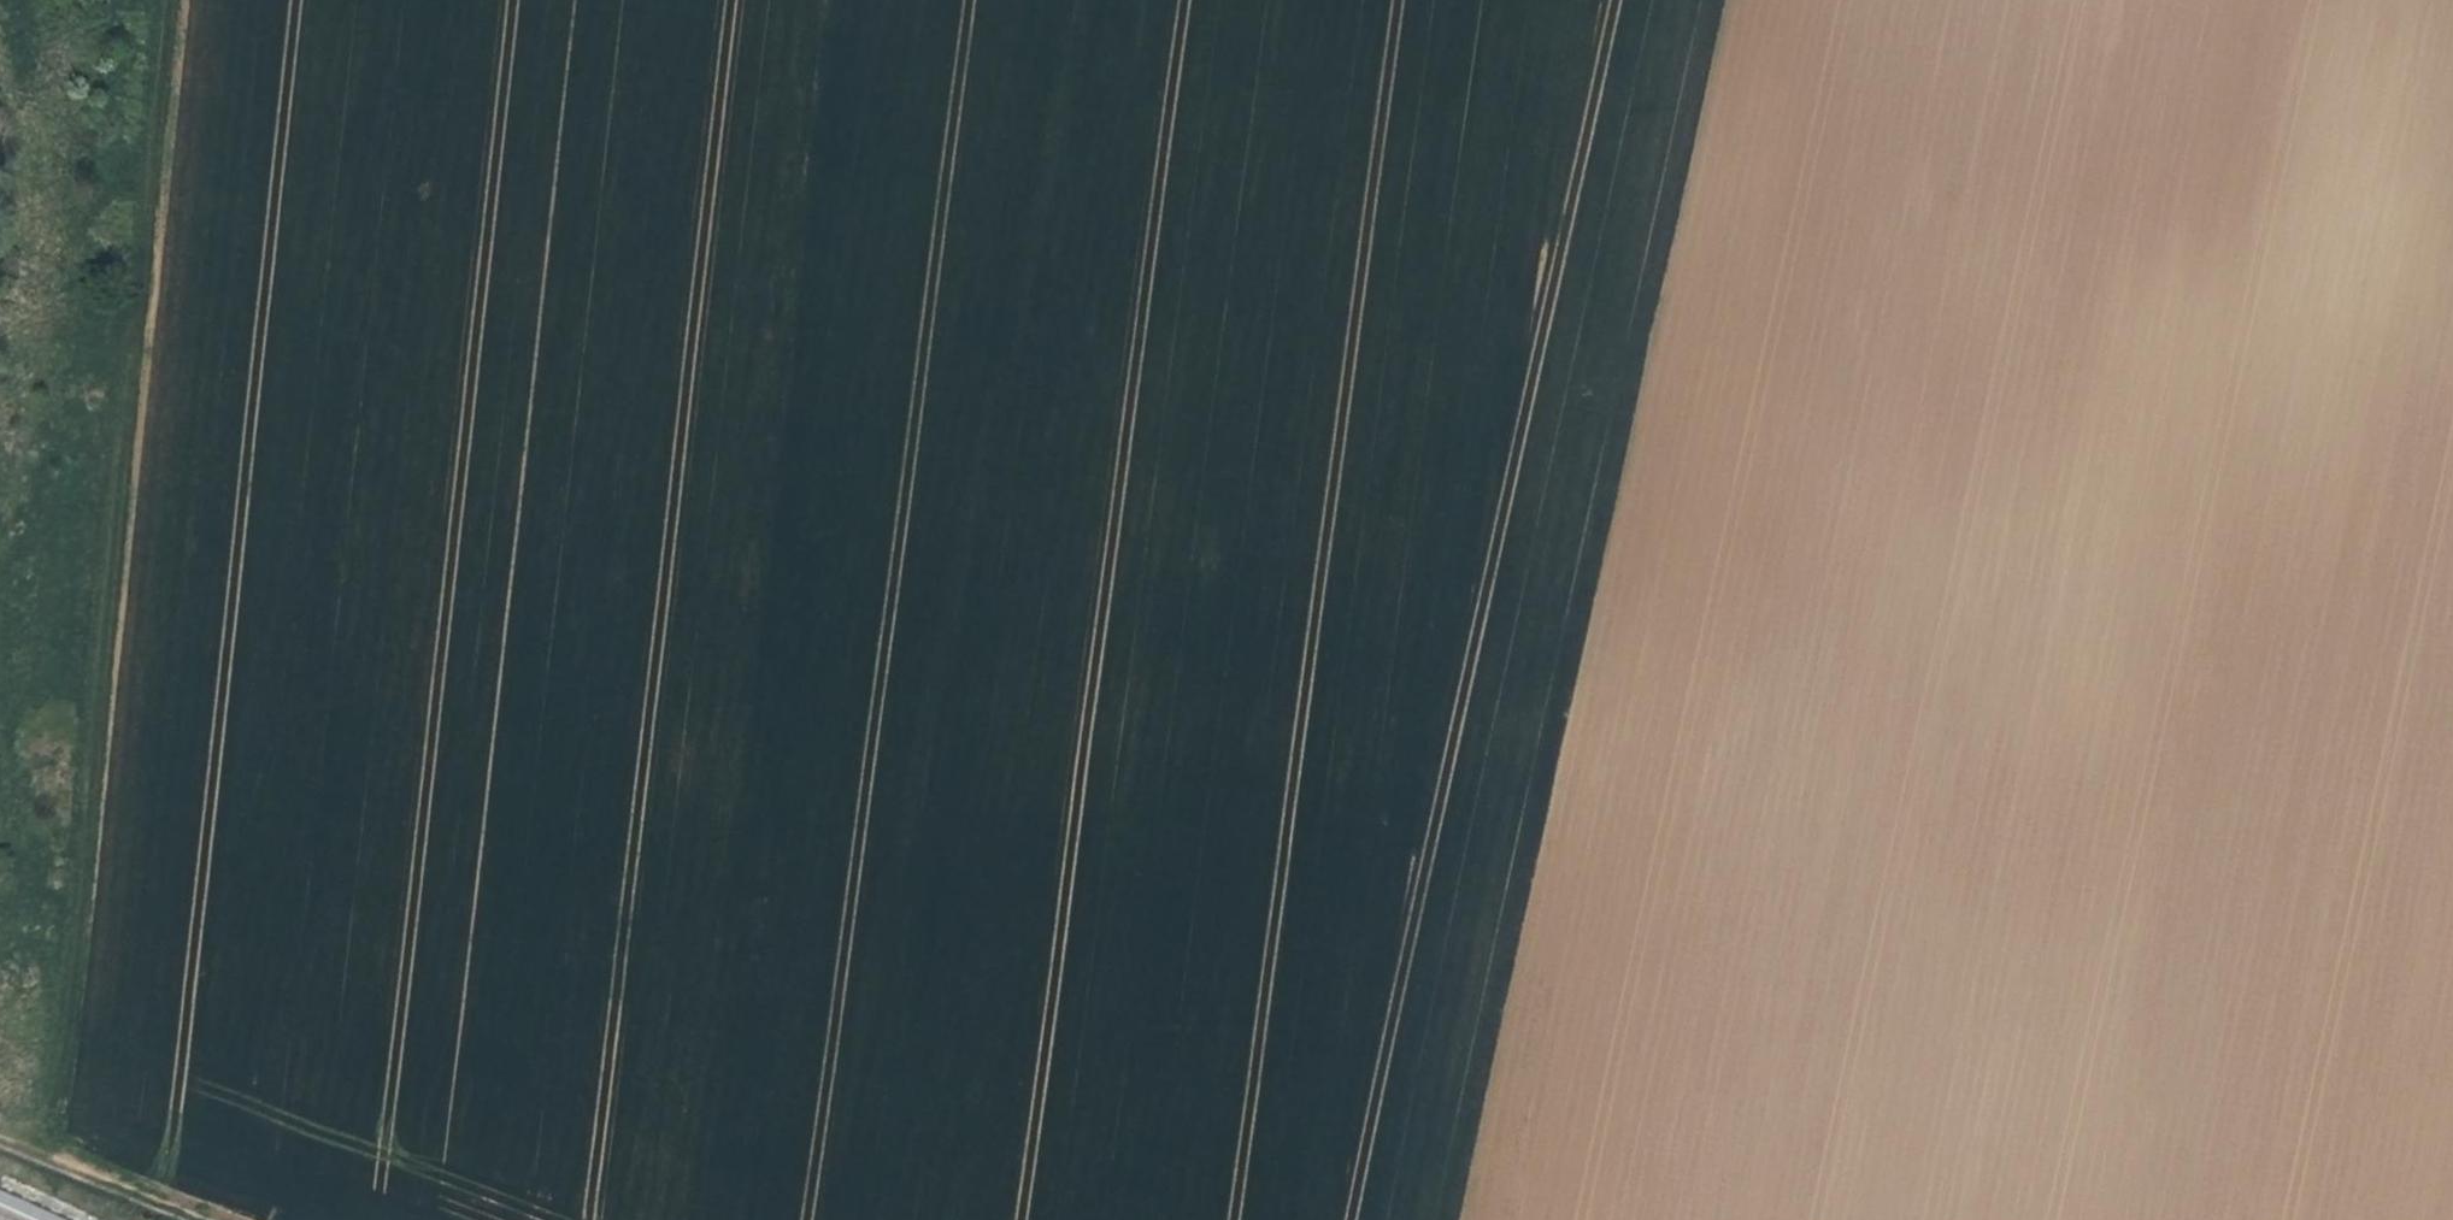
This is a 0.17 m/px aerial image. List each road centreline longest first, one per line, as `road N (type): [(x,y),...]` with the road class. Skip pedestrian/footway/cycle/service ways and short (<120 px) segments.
road 1 (track): [(0,1136),(202,1219)]

